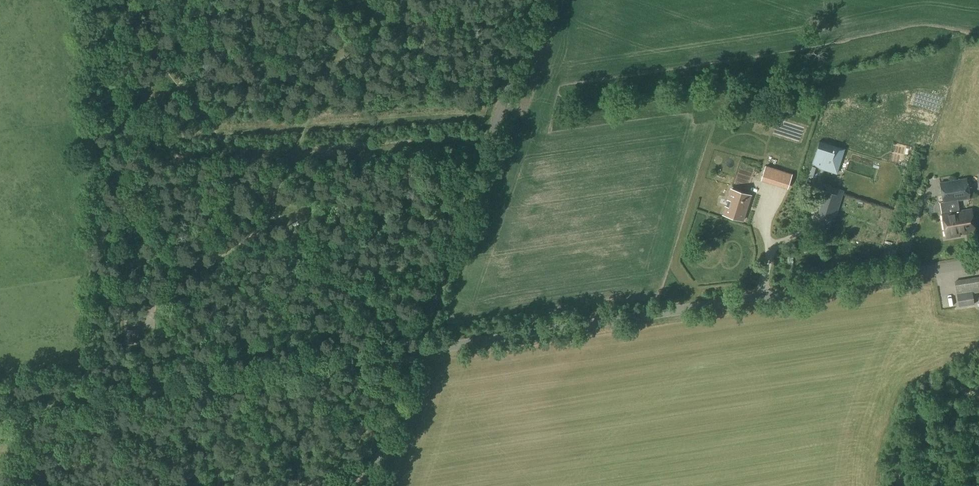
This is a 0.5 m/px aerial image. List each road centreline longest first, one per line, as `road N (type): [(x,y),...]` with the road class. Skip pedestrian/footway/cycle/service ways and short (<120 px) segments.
road 1 (unclassified): [(417,352),(978,262)]
road 2 (unclassified): [(0,418),(417,352)]
road 3 (unclassified): [(417,352),(538,0)]
road 4 (track): [(269,211),(156,51),(146,0)]
road 5 (track): [(366,360),(344,310),(269,211)]
road 6 (unclassified): [(369,485),(417,352)]

